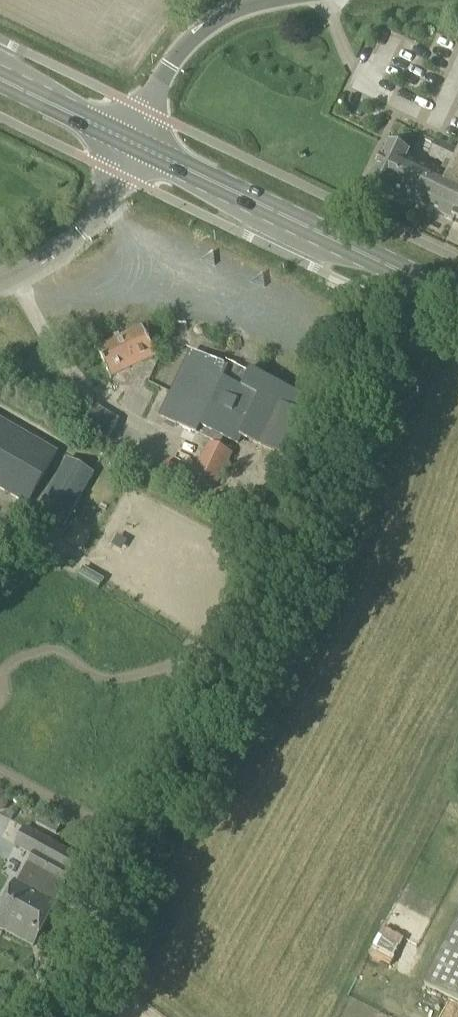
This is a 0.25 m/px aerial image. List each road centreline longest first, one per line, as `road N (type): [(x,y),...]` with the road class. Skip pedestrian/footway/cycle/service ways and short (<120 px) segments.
road 1 (primary): [(457,302),(127,145)]
road 2 (unclassified): [(127,145),(159,79),(189,46),(220,19),(276,0)]
road 3 (unclassified): [(0,282),(80,234),(127,145)]
road 4 (primary): [(127,145),(0,84)]

